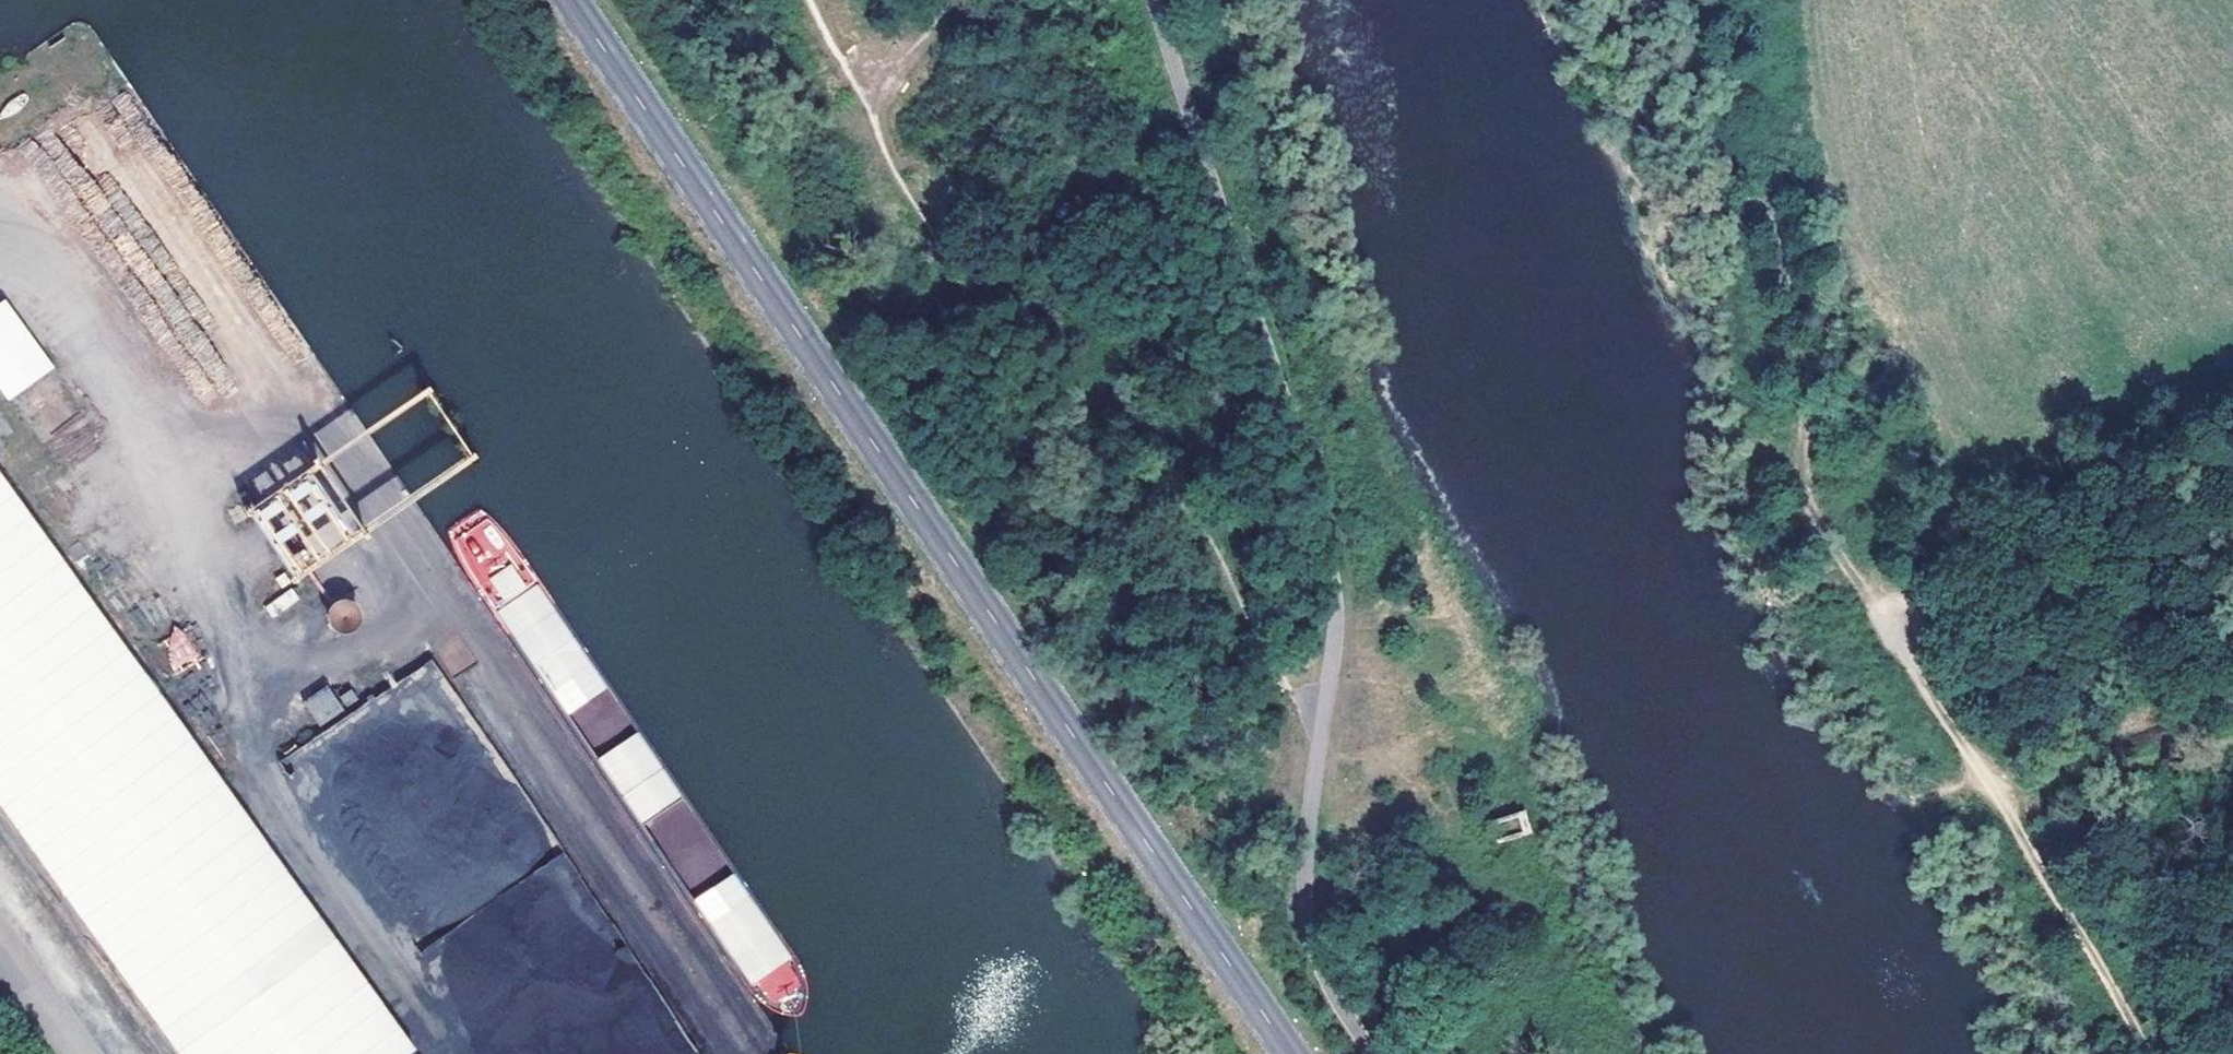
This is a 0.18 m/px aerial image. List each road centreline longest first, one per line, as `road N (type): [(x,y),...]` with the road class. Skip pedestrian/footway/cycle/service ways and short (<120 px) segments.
road 1 (tertiary): [(568,0),(1290,1053)]
road 2 (track): [(1796,427),(1826,538),(2070,915),(2145,1053)]

